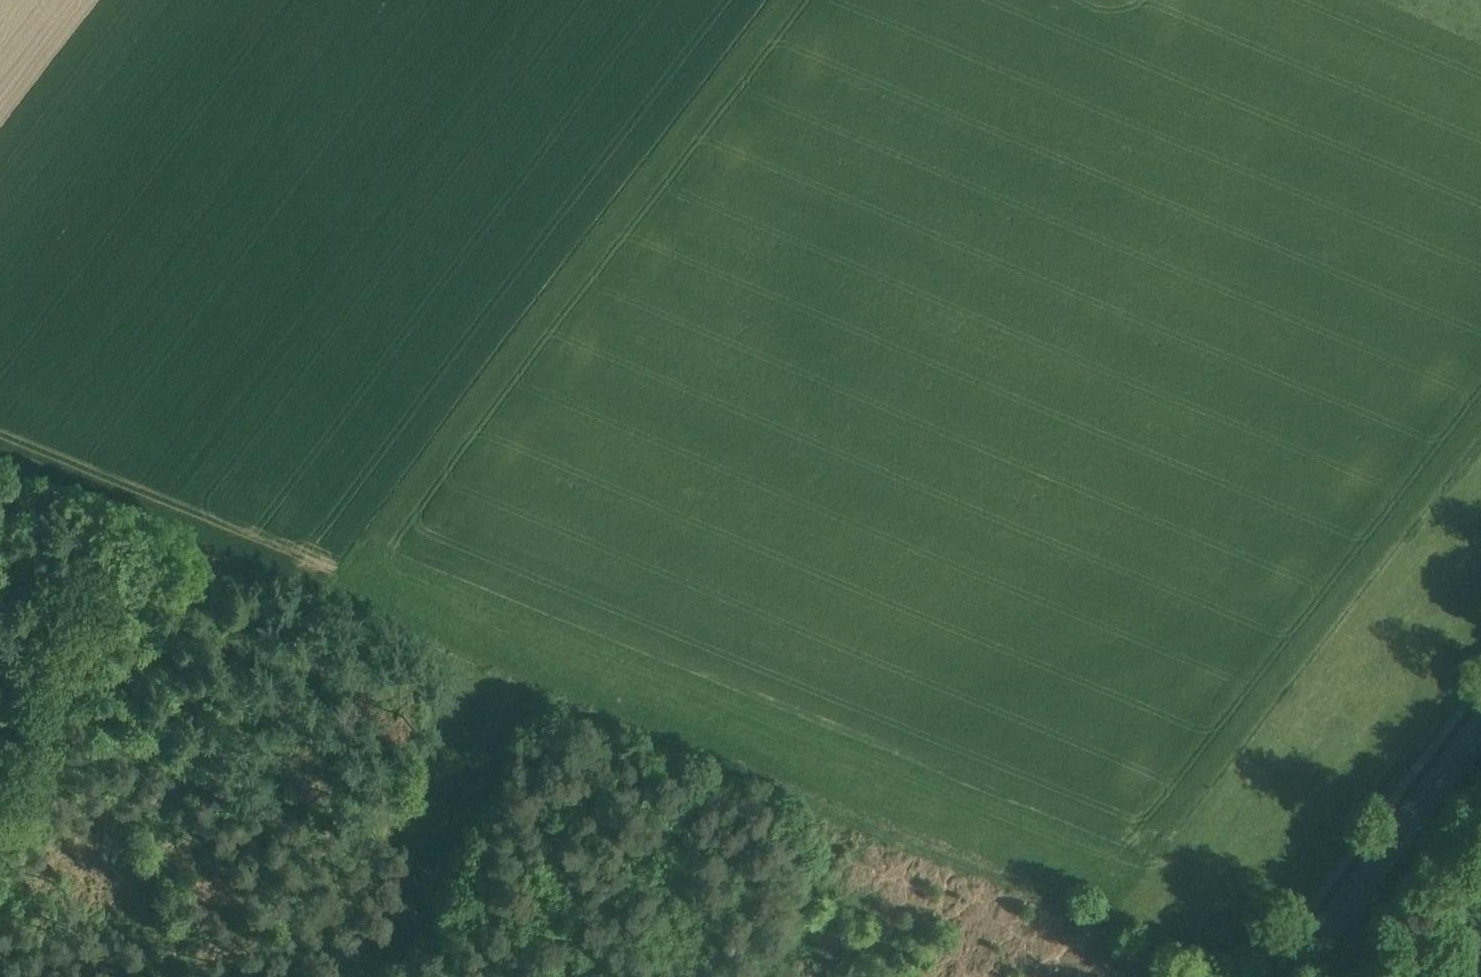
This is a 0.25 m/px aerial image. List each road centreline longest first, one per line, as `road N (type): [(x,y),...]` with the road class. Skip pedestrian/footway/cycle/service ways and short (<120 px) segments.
road 1 (secondary): [(1286,976),(1480,721)]
road 2 (track): [(0,474),(82,507),(0,705)]

